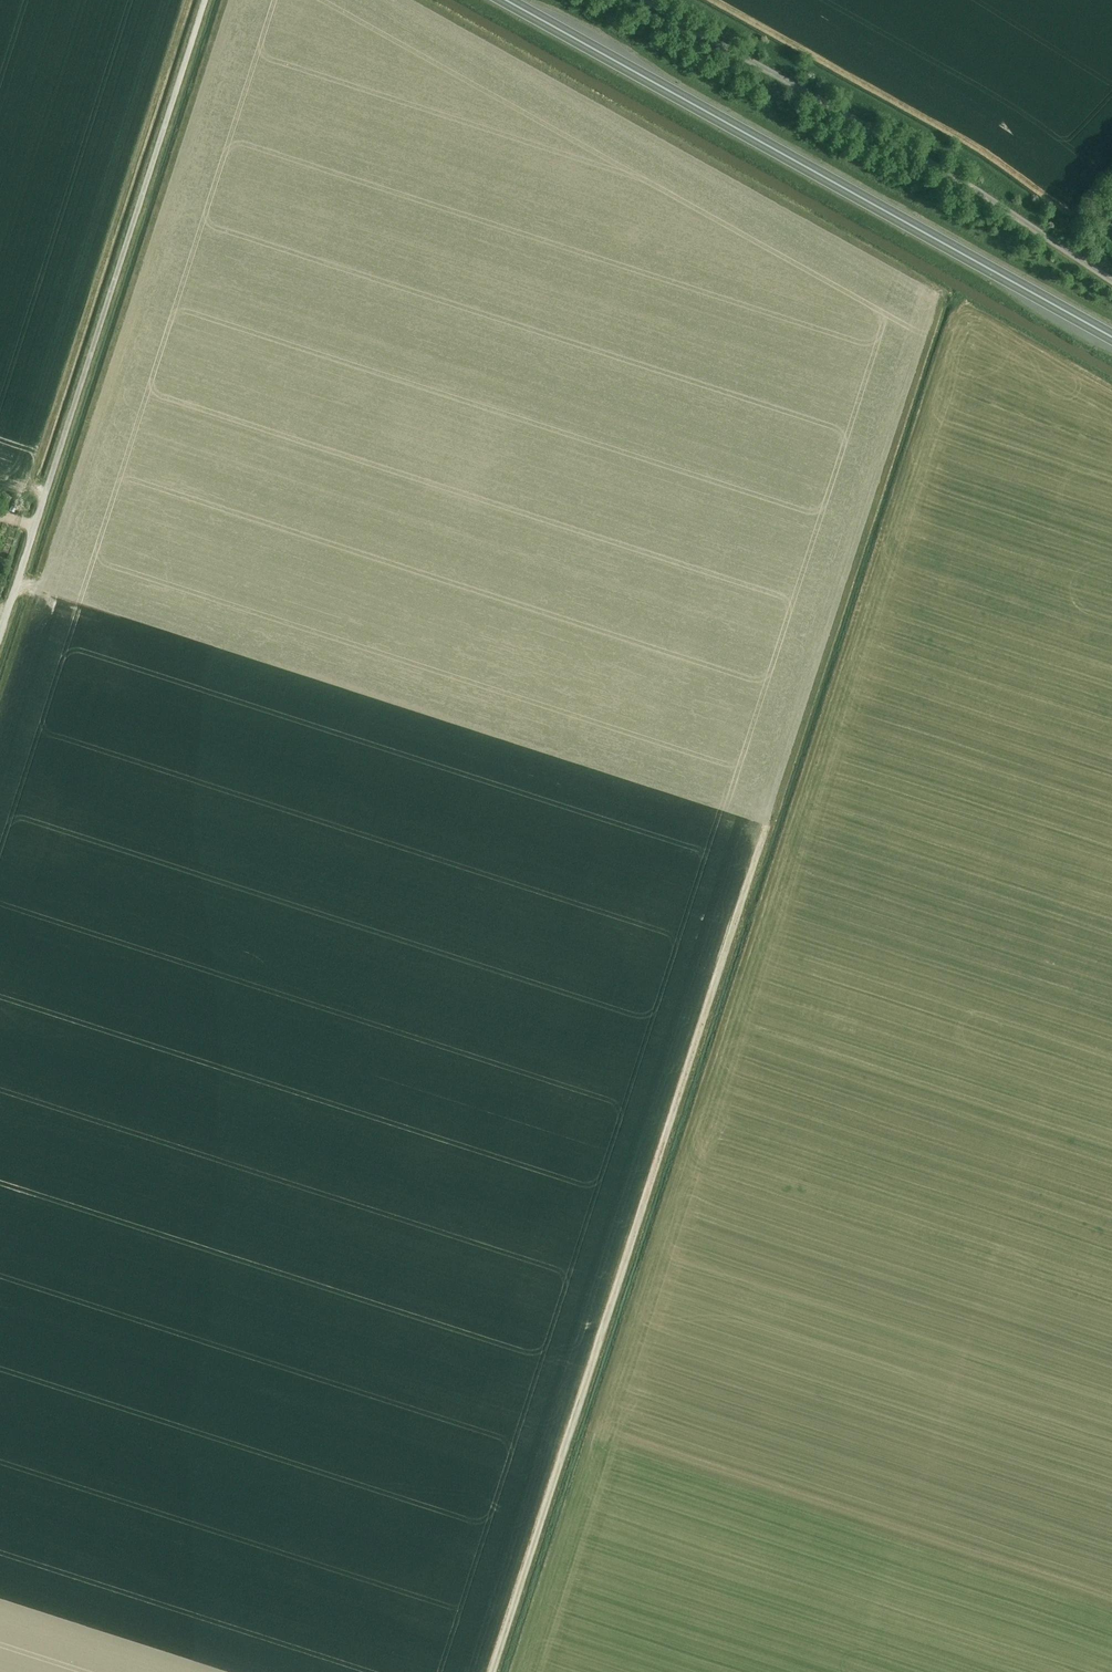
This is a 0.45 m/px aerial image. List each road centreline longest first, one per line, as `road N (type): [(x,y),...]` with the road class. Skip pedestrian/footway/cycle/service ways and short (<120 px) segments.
road 1 (trunk): [(1111,337),(506,0)]
road 2 (unclassified): [(0,638),(205,0)]
road 3 (unclassified): [(1111,281),(958,175),(659,0)]

